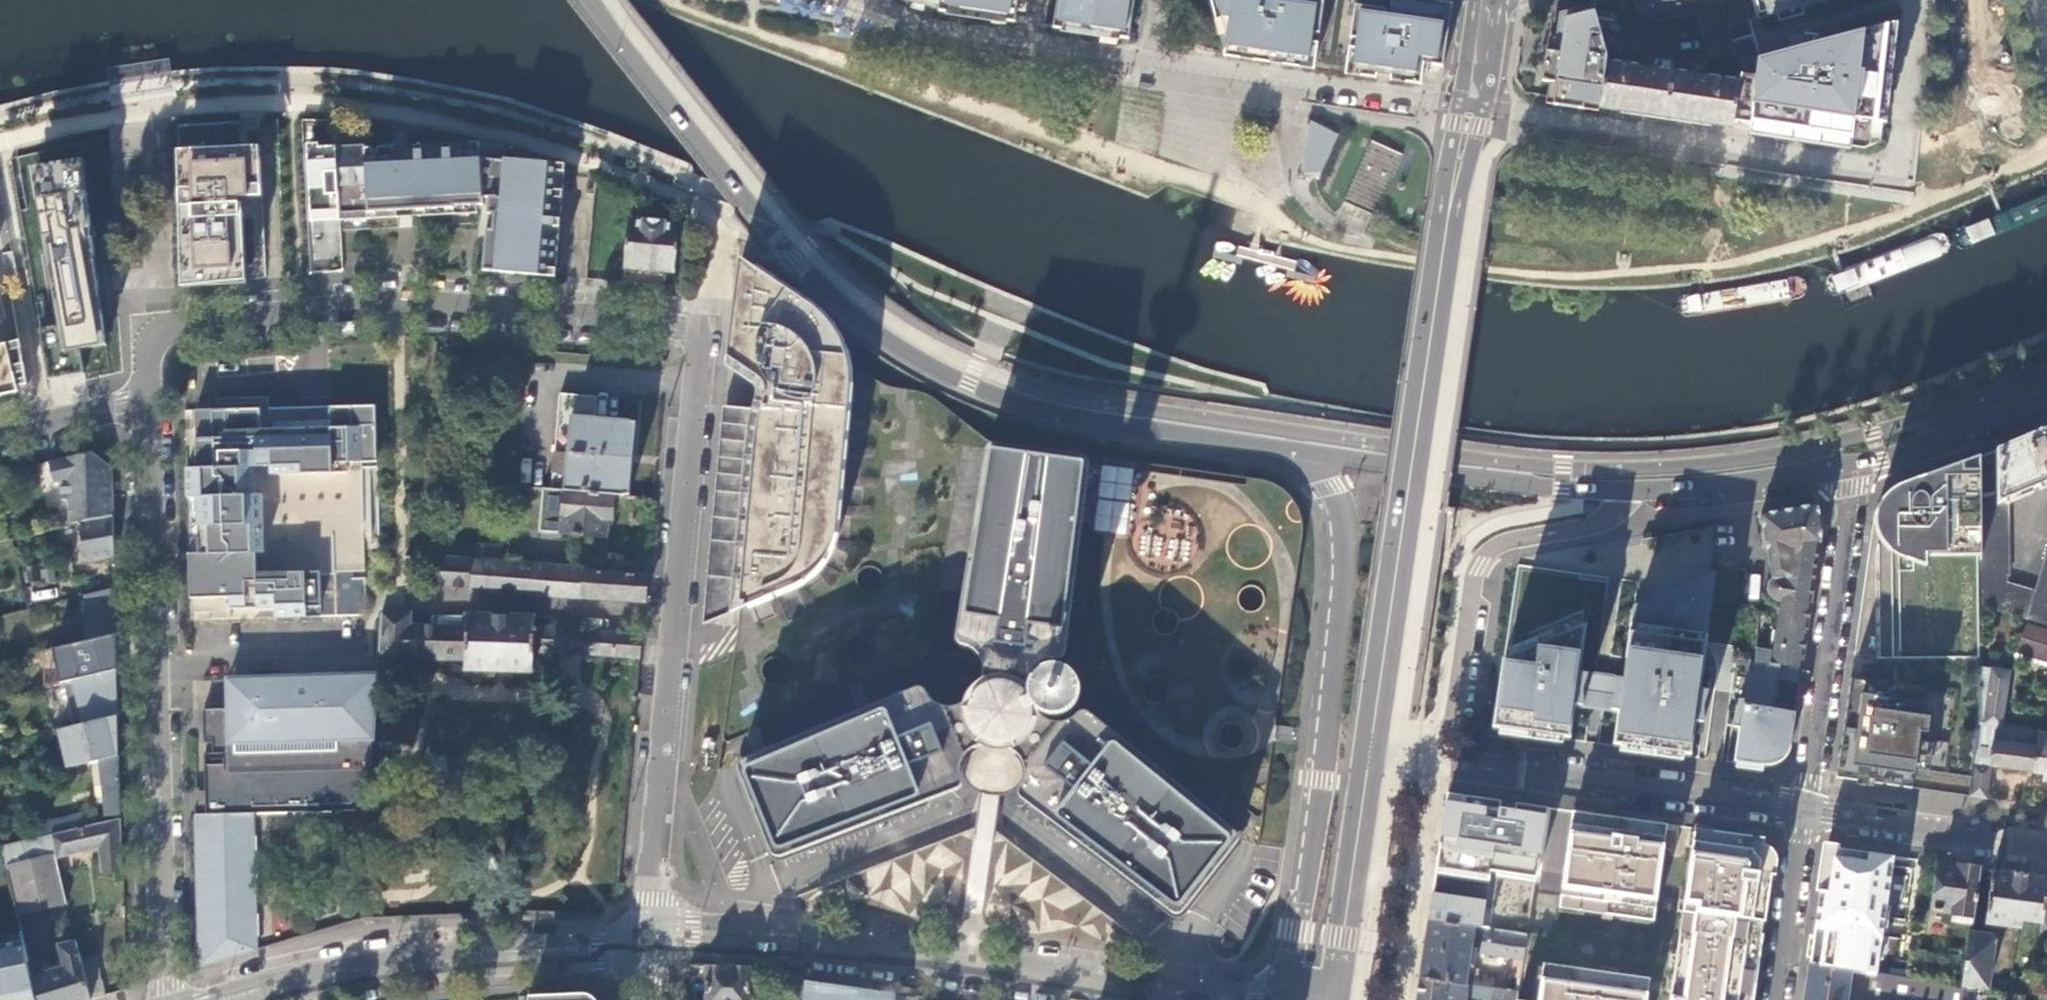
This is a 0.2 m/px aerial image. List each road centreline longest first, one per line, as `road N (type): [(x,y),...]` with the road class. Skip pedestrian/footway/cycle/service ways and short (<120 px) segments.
road 1 (primary): [(596,0),(795,250),(898,339),(971,379),(1040,401),(1110,419),(1296,443)]
road 2 (residential): [(646,939),(693,358),(686,332)]
road 3 (residential): [(145,404),(152,332),(400,302),(686,332)]
road 4 (residential): [(1449,113),(921,24),(856,0)]
road 5 (residential): [(165,999),(145,404)]
road 6 (residential): [(1197,999),(742,934),(679,931),(646,939)]
road 7 (tertiary): [(1296,443),(1333,485),(1348,545),(1292,974)]
road 8 (primary): [(1450,211),(1372,755)]
road 9 (residential): [(249,999),(362,969),(612,949),(646,939)]
road 10 (residential): [(1430,764),(1460,564),(1480,540),(1588,521),(1617,485)]
road 11 (residential): [(1430,764),(1803,815)]
road 12 (residential): [(1858,455),(1803,815)]
road 13 (primary): [(1296,443),(1459,472),(1617,485)]
road 14 (primary): [(1372,755),(1337,999)]
road 15 (residential): [(1803,815),(2046,848)]
road 16 (primary): [(1617,485),(1737,483),(1858,455)]
road 17 (primary): [(1858,455),(2046,398)]
road 18 (residential): [(1803,815),(1777,999)]
road 19 (primary): [(1450,211),(1483,123),(1487,82),(1477,39)]
road 20 (primary): [(1477,39),(1450,211)]
road 21 (residential): [(145,404),(0,438)]

